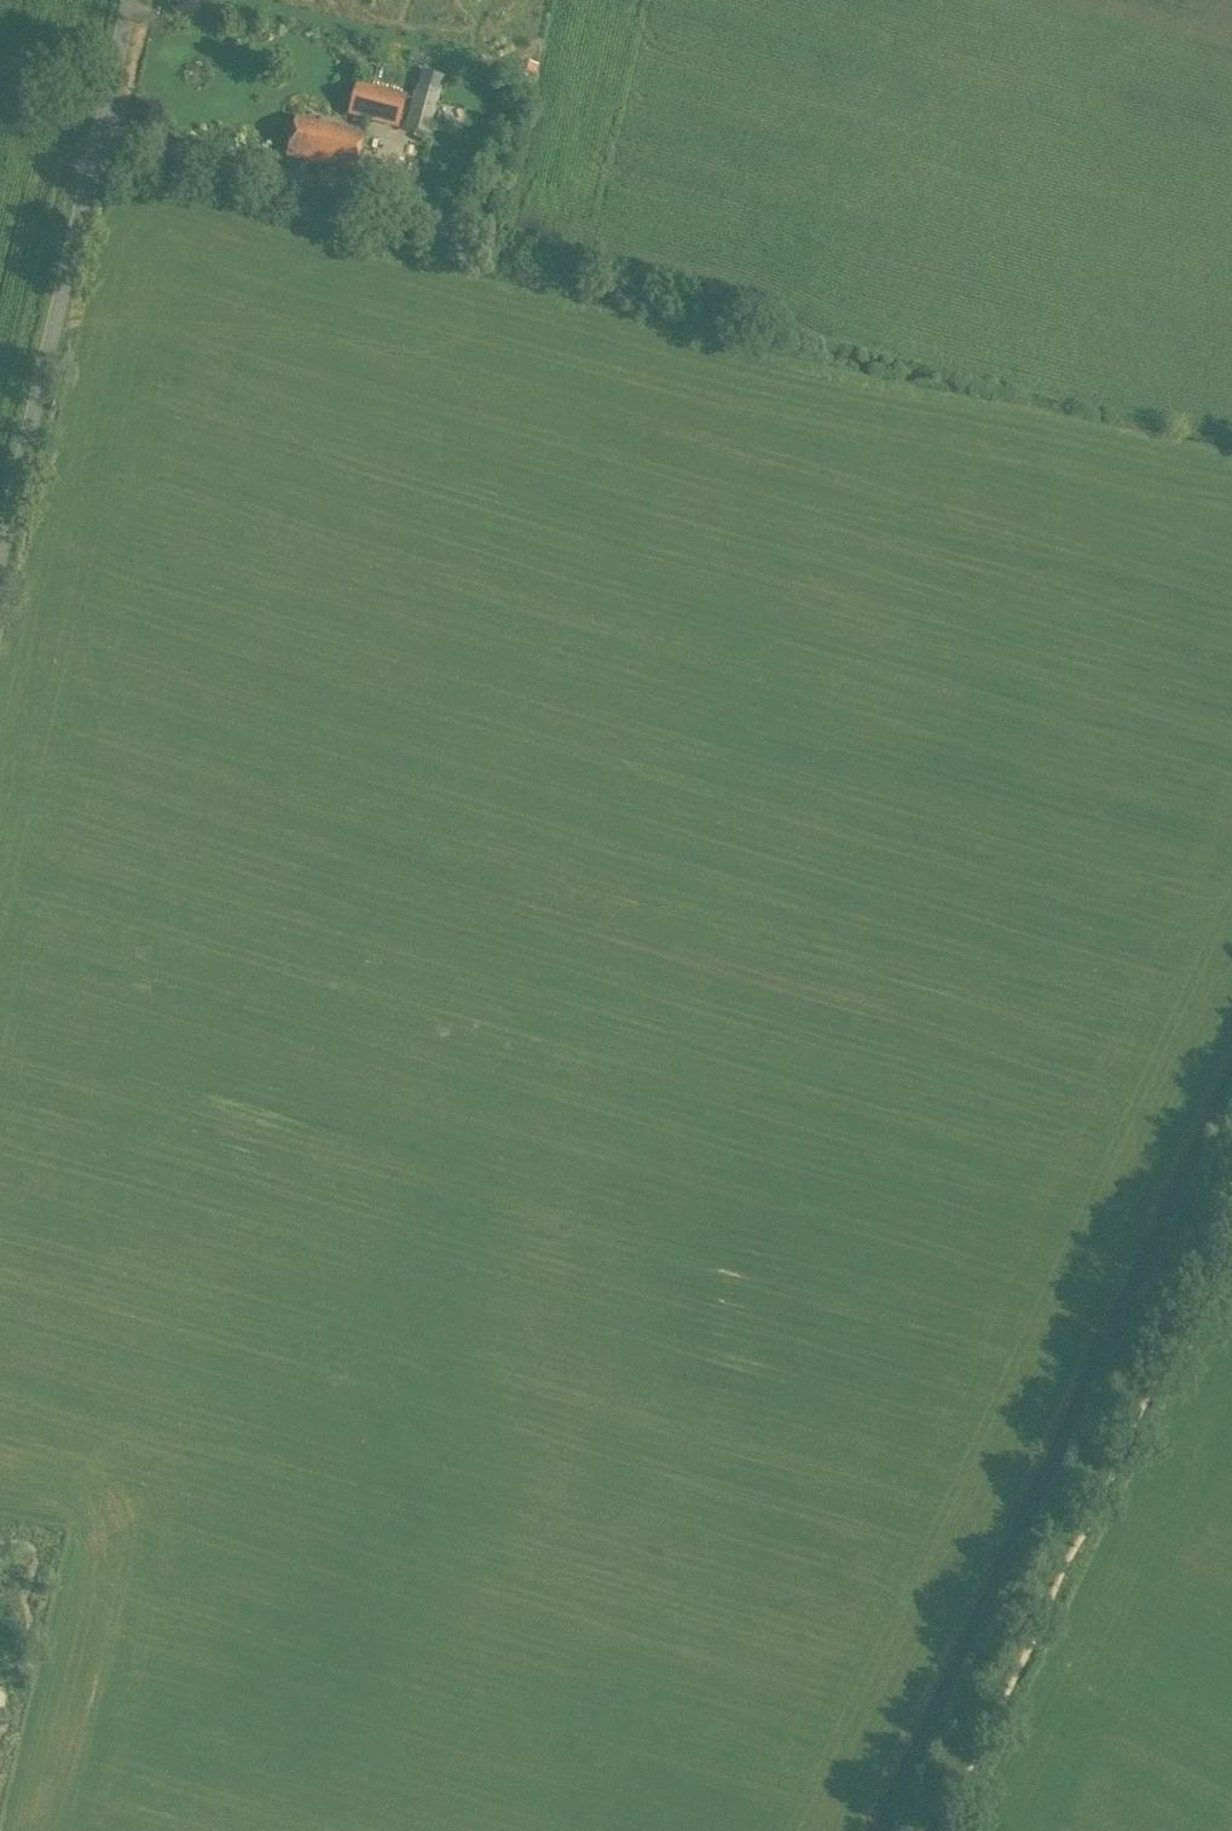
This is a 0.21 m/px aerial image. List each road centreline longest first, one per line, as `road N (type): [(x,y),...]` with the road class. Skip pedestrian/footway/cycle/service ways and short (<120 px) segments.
road 1 (track): [(922,1830),(1231,1166)]
road 2 (unclassified): [(0,554),(130,0)]

